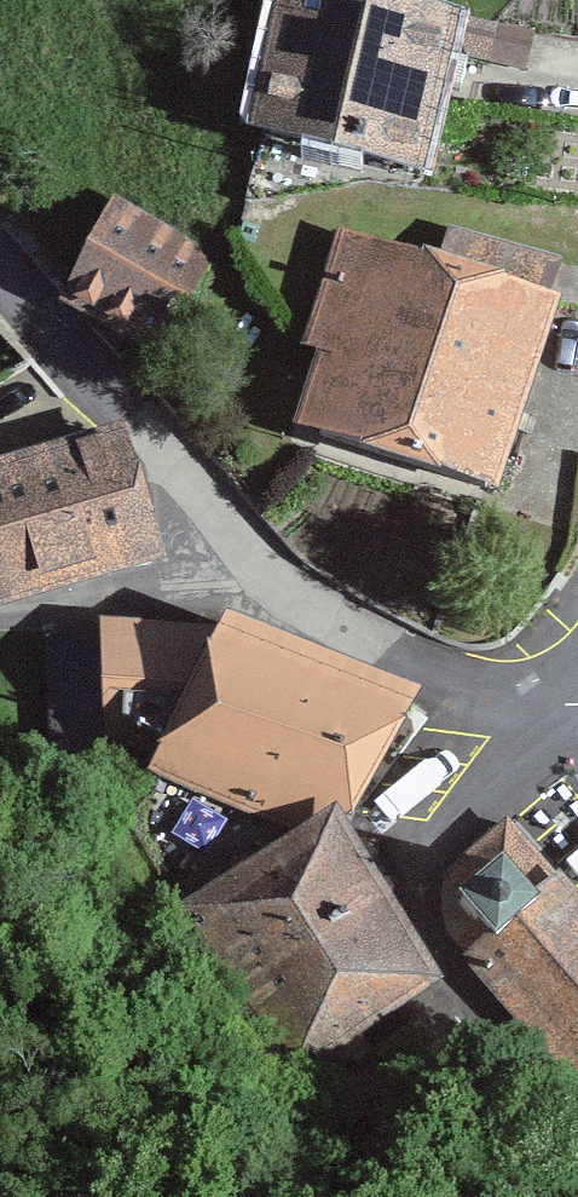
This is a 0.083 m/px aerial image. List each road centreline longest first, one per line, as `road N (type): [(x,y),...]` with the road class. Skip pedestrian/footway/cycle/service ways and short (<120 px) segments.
road 1 (residential): [(0,268),(268,577),(355,632),(431,667),(555,707),(577,707)]
road 2 (track): [(463,982),(493,1196)]

